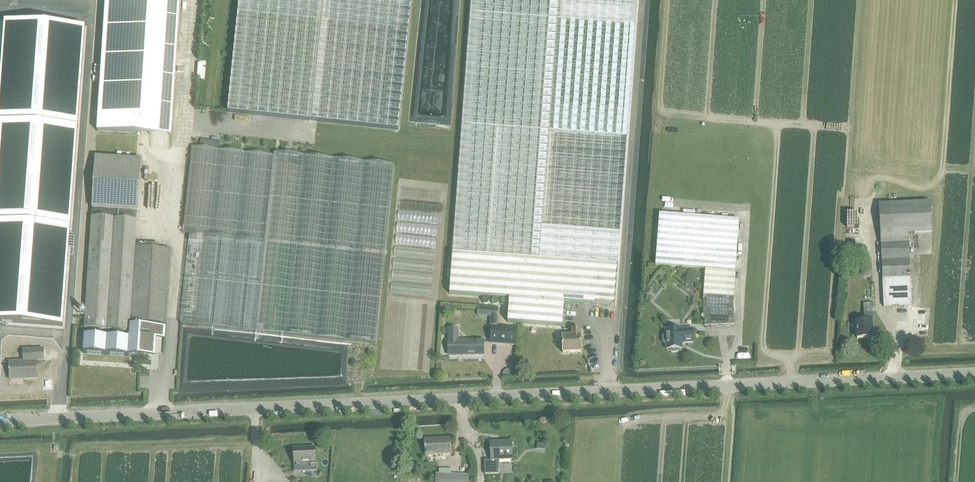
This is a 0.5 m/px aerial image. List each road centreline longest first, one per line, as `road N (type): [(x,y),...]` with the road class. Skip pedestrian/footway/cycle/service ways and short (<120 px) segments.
road 1 (tertiary): [(974,375),(0,421)]

